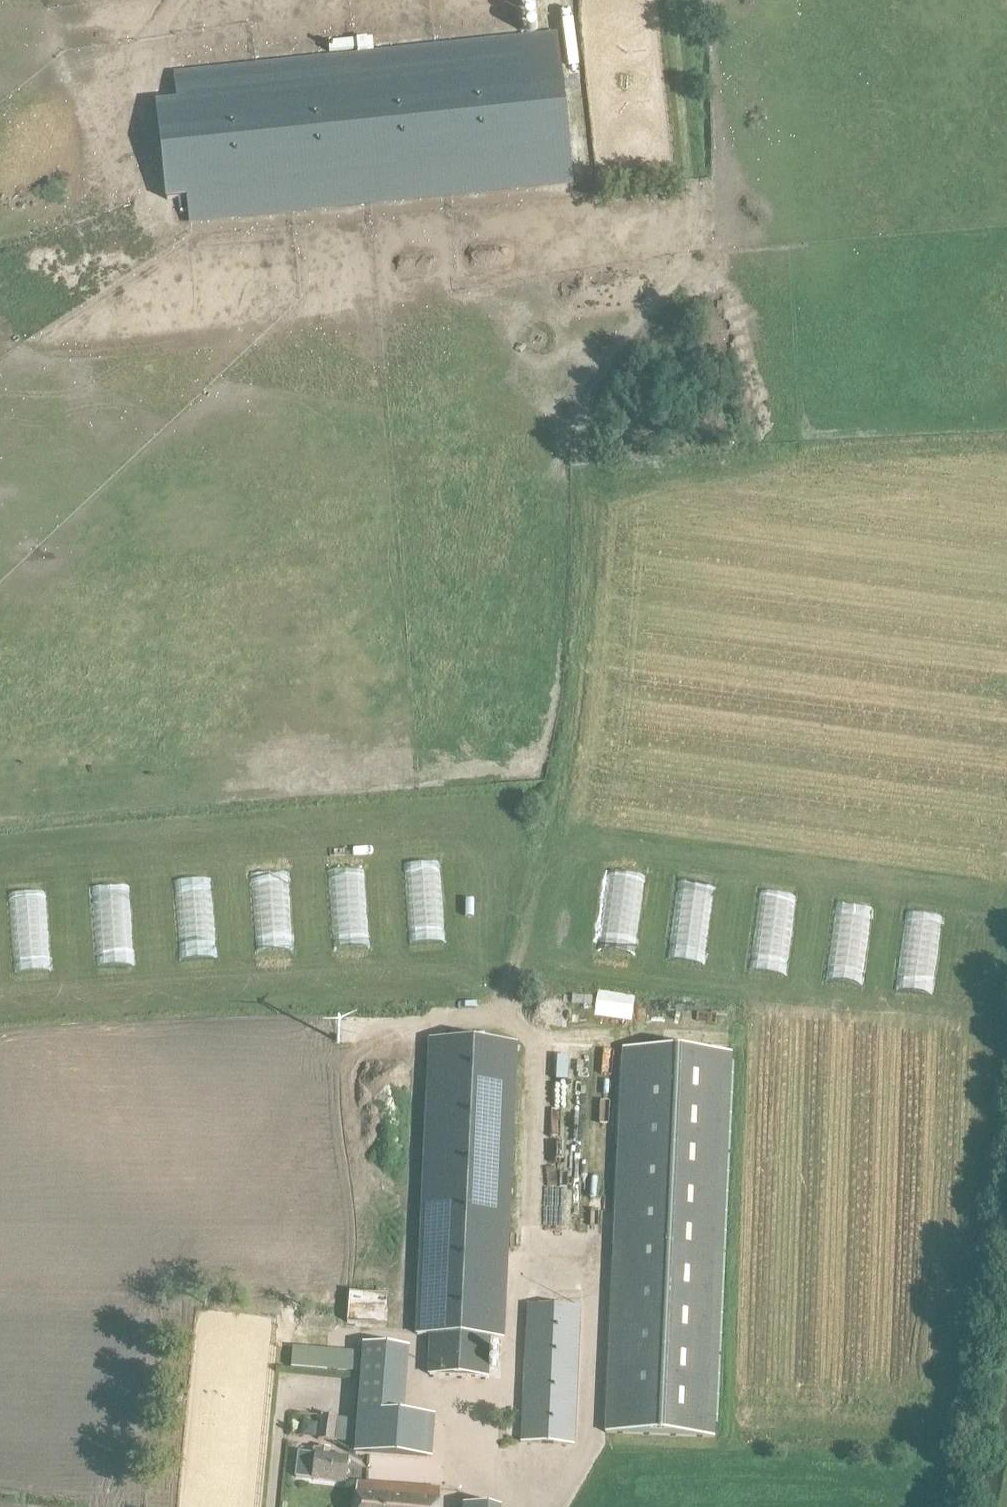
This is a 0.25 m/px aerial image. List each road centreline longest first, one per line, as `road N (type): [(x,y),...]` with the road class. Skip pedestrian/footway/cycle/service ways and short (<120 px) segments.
road 1 (track): [(672,0),(695,184),(678,265),(591,403),(569,712),(526,877)]

